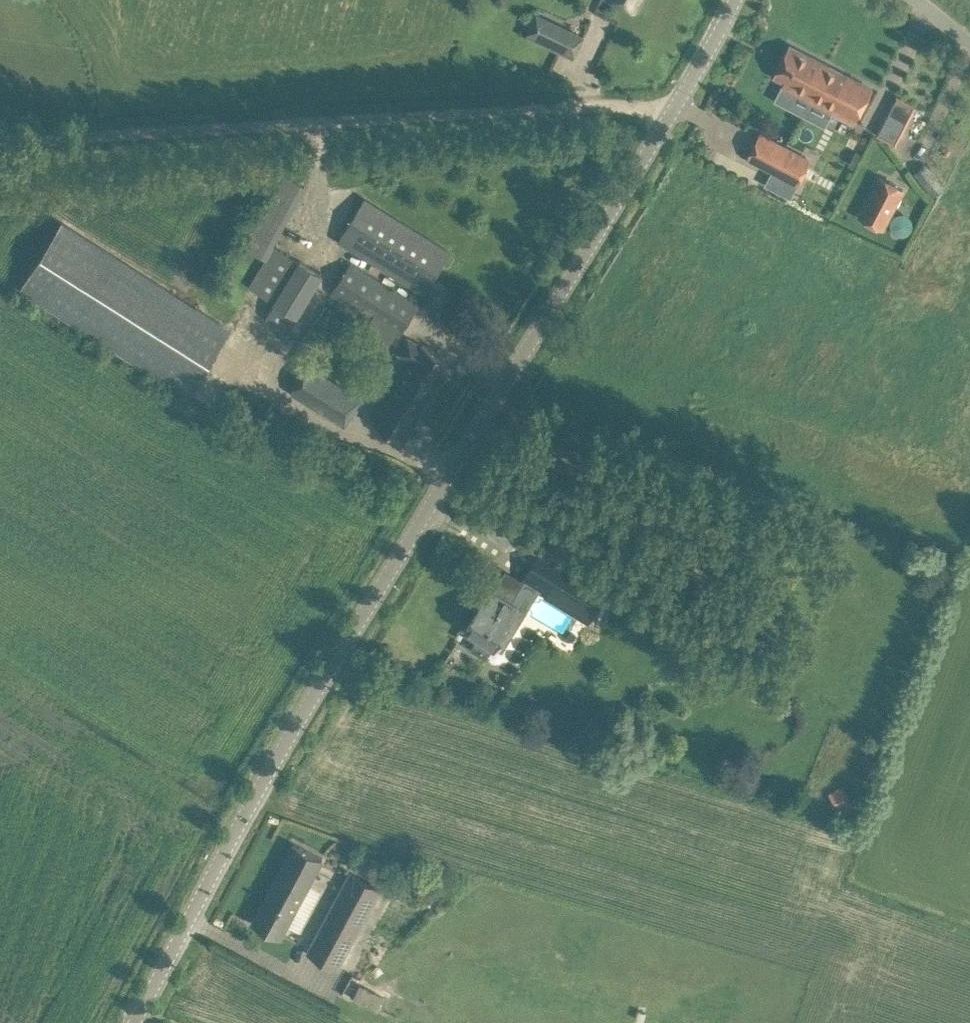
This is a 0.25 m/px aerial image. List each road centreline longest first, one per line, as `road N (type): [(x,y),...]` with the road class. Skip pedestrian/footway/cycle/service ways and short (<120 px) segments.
road 1 (tertiary): [(134,1022),(243,820),(737,0)]
road 2 (track): [(677,110),(622,107),(0,141)]

